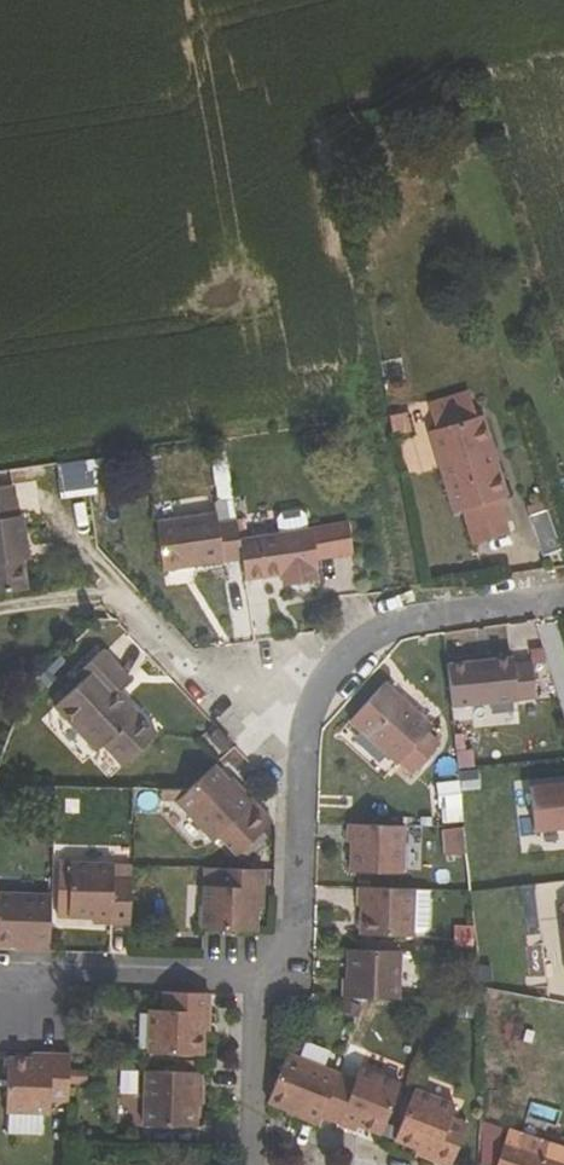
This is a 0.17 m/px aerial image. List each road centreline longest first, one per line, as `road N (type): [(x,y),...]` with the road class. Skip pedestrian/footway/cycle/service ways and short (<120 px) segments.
road 1 (residential): [(563,600),(404,625),(344,659),(310,716),(285,964)]
road 2 (residential): [(0,981),(285,964)]

